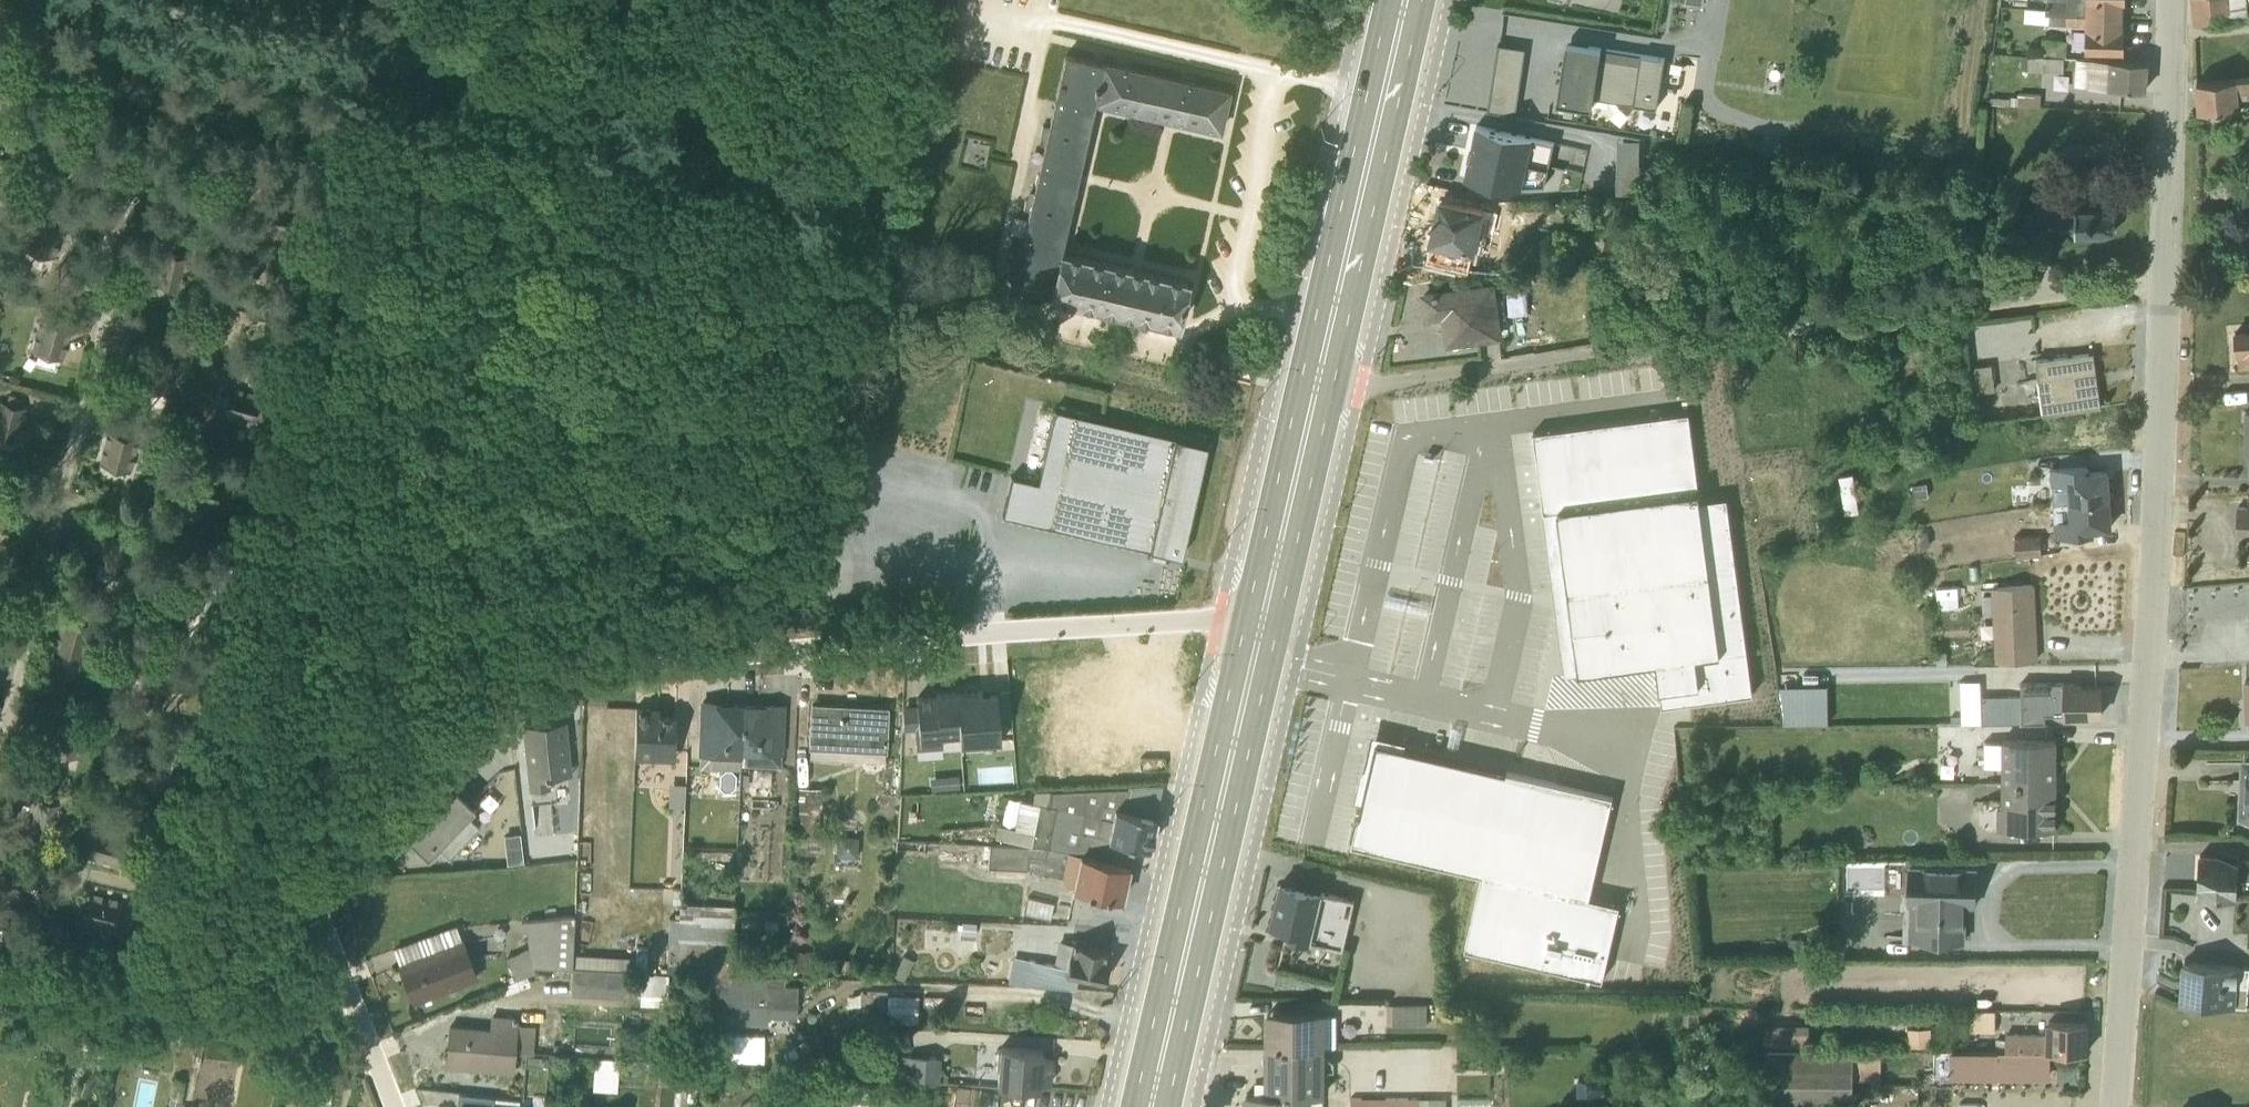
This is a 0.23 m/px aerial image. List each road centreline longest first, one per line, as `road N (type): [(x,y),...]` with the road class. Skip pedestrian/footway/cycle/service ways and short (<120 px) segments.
road 1 (residential): [(393,1106),(315,886),(488,696),(526,677),(600,663),(1245,623)]
road 2 (residential): [(2112,1106),(2146,638),(2173,125),(2171,0)]
road 3 (primary): [(1275,632),(1421,0)]
road 4 (primary): [(1388,0),(1245,623)]
road 5 (primary): [(1245,623),(1132,1106)]
road 6 (primary): [(1167,1106),(1275,632)]

